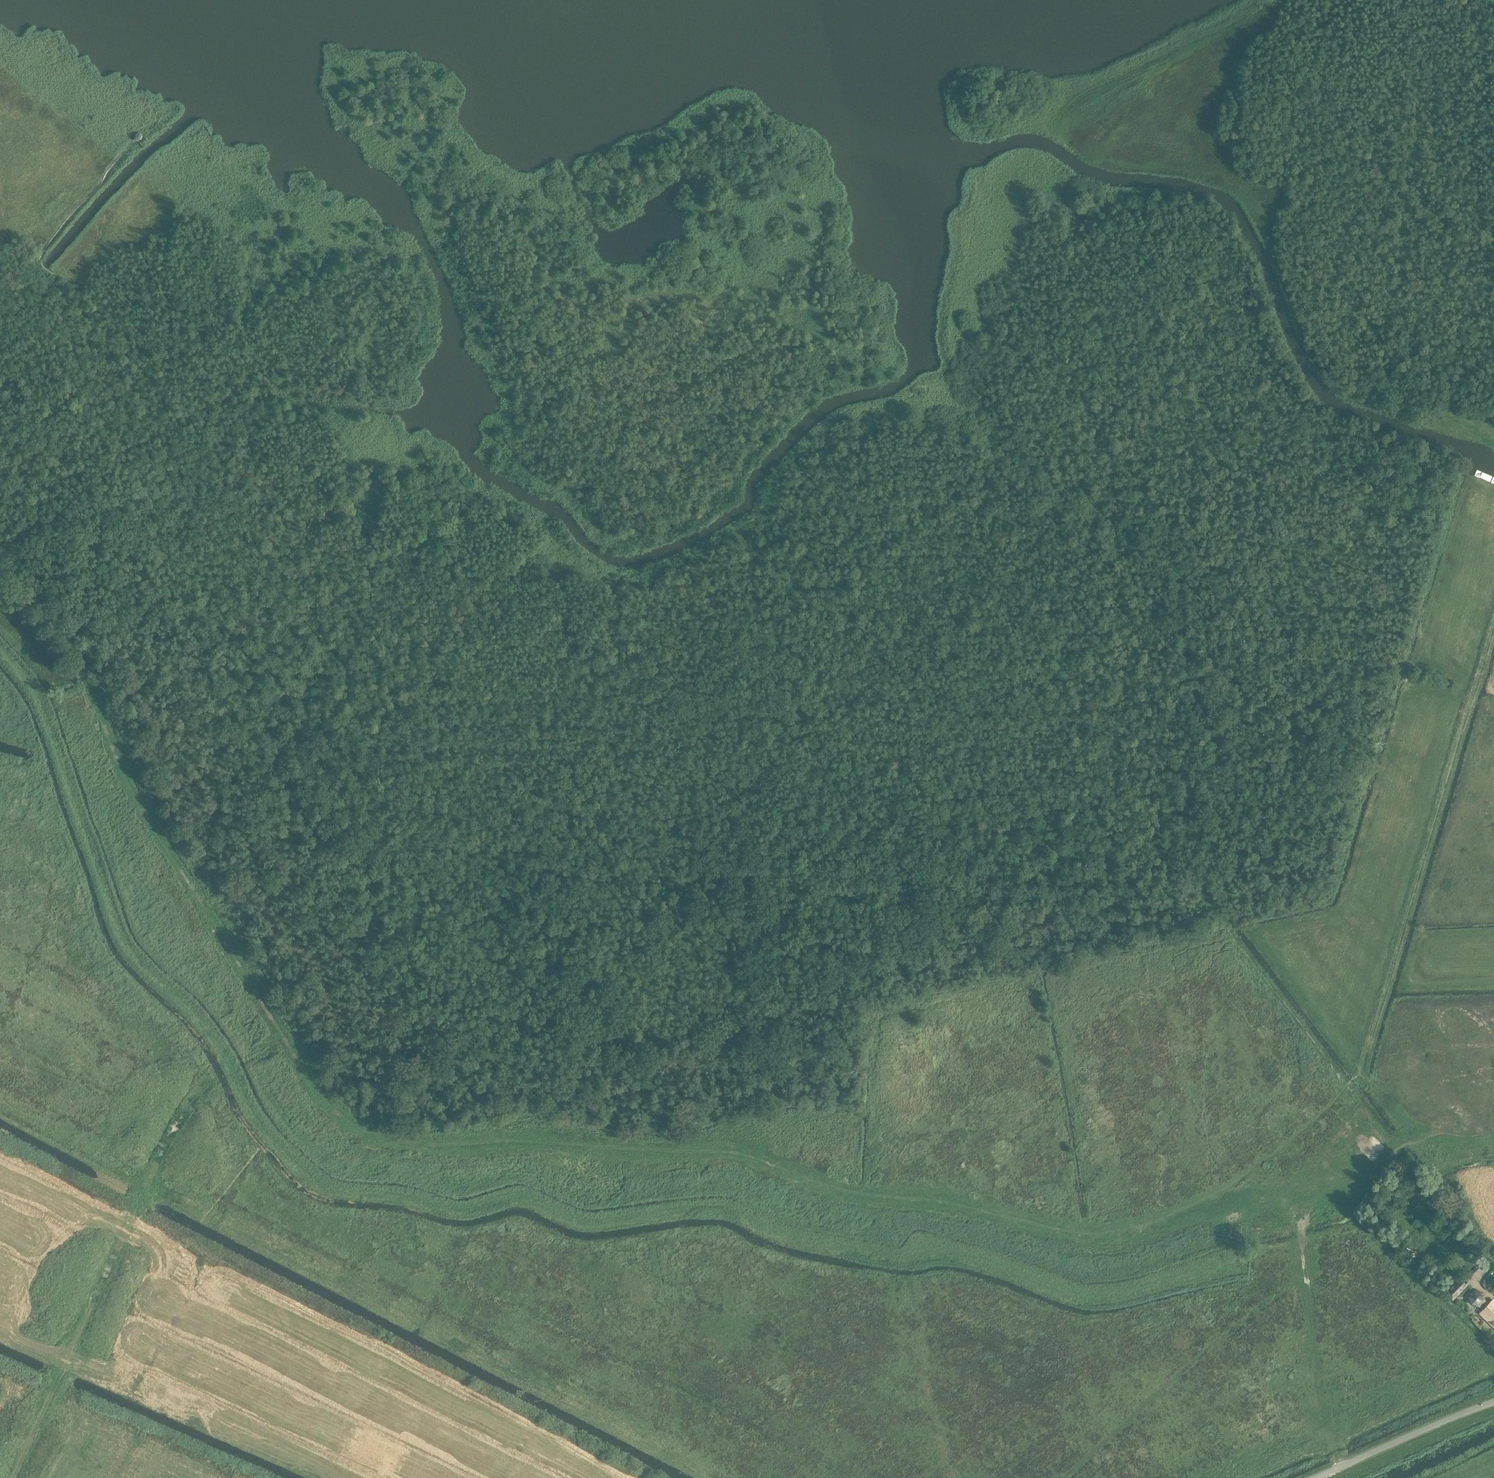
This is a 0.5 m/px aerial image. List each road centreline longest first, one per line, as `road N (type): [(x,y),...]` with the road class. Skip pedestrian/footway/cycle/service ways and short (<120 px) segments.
road 1 (track): [(1361,1163),(1449,1126),(1493,1125)]

